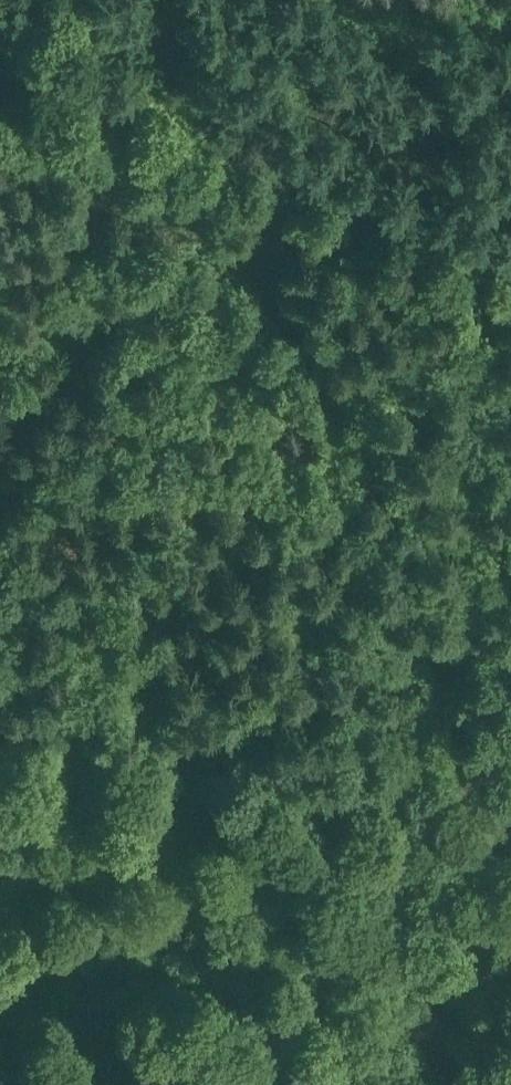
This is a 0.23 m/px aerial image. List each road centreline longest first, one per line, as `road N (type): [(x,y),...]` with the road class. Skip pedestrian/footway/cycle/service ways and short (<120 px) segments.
road 1 (track): [(510,229),(0,22)]

